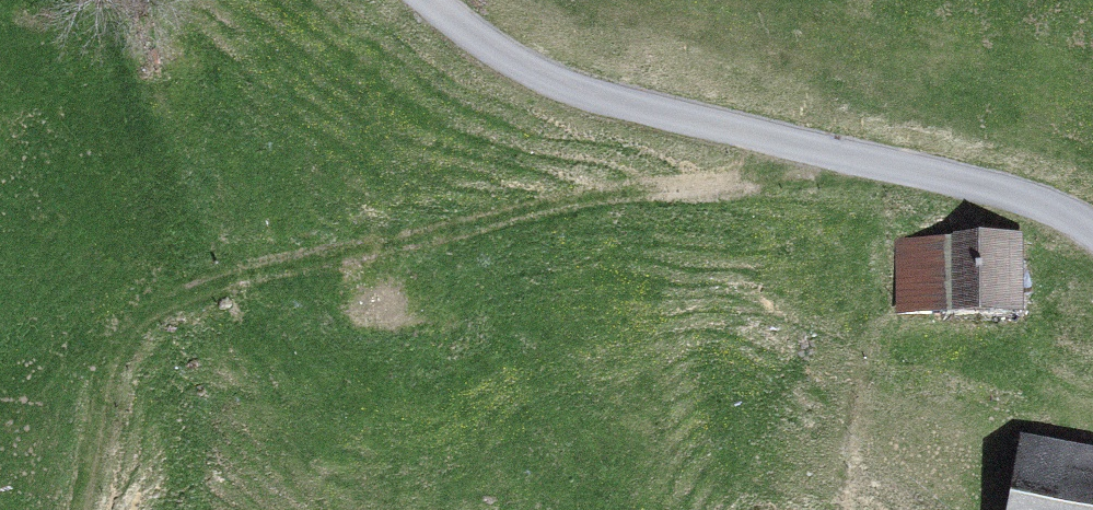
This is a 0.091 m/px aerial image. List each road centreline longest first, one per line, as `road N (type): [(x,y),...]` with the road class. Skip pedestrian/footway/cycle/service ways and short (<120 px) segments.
road 1 (track): [(809,146),(718,178),(343,244),(152,306),(116,343),(100,385),(77,509)]
road 2 (unclassified): [(1092,232),(994,186),(543,78),(434,0)]

